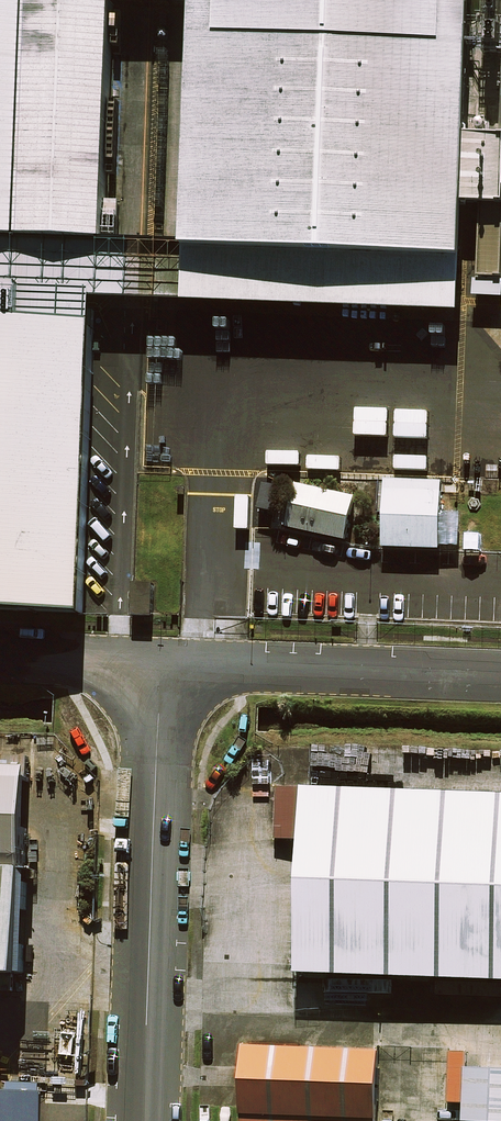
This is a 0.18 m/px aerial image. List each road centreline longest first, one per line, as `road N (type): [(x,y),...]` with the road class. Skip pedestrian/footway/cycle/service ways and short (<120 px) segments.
road 1 (residential): [(160,669),(144,1120)]
road 2 (residential): [(160,669),(500,680)]
road 3 (residential): [(0,662),(160,669)]

